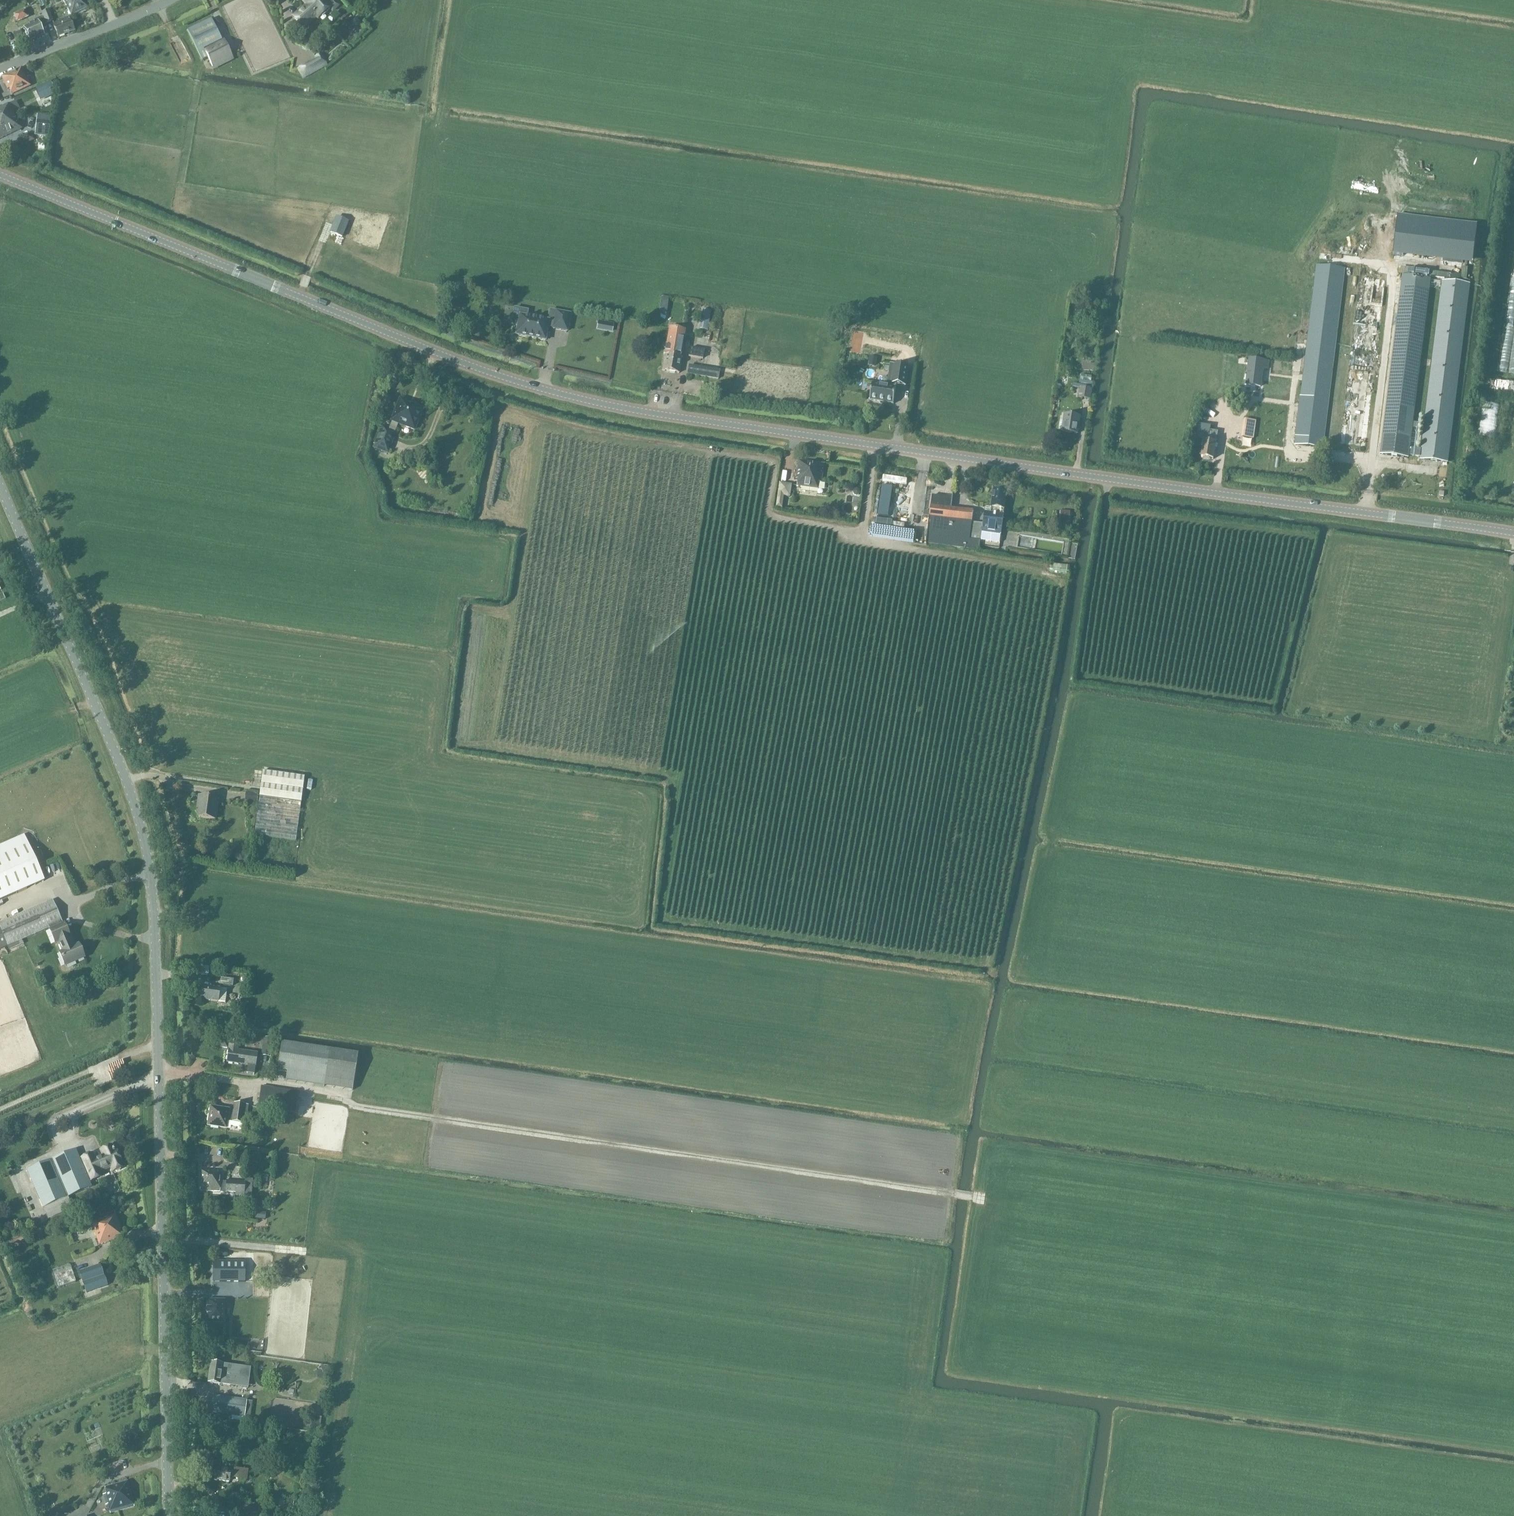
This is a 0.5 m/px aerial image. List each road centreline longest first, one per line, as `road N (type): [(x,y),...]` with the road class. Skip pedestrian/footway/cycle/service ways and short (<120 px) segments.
road 1 (tertiary): [(1513,535),(644,413),(532,387),(0,174)]
road 2 (tertiary): [(169,1515),(147,850),(130,792),(0,485)]
road 3 (track): [(1135,1219),(351,1105),(333,1092),(158,1072)]
road 4 (residential): [(0,71),(167,0)]
road 5 (track): [(0,1111),(158,1043)]

